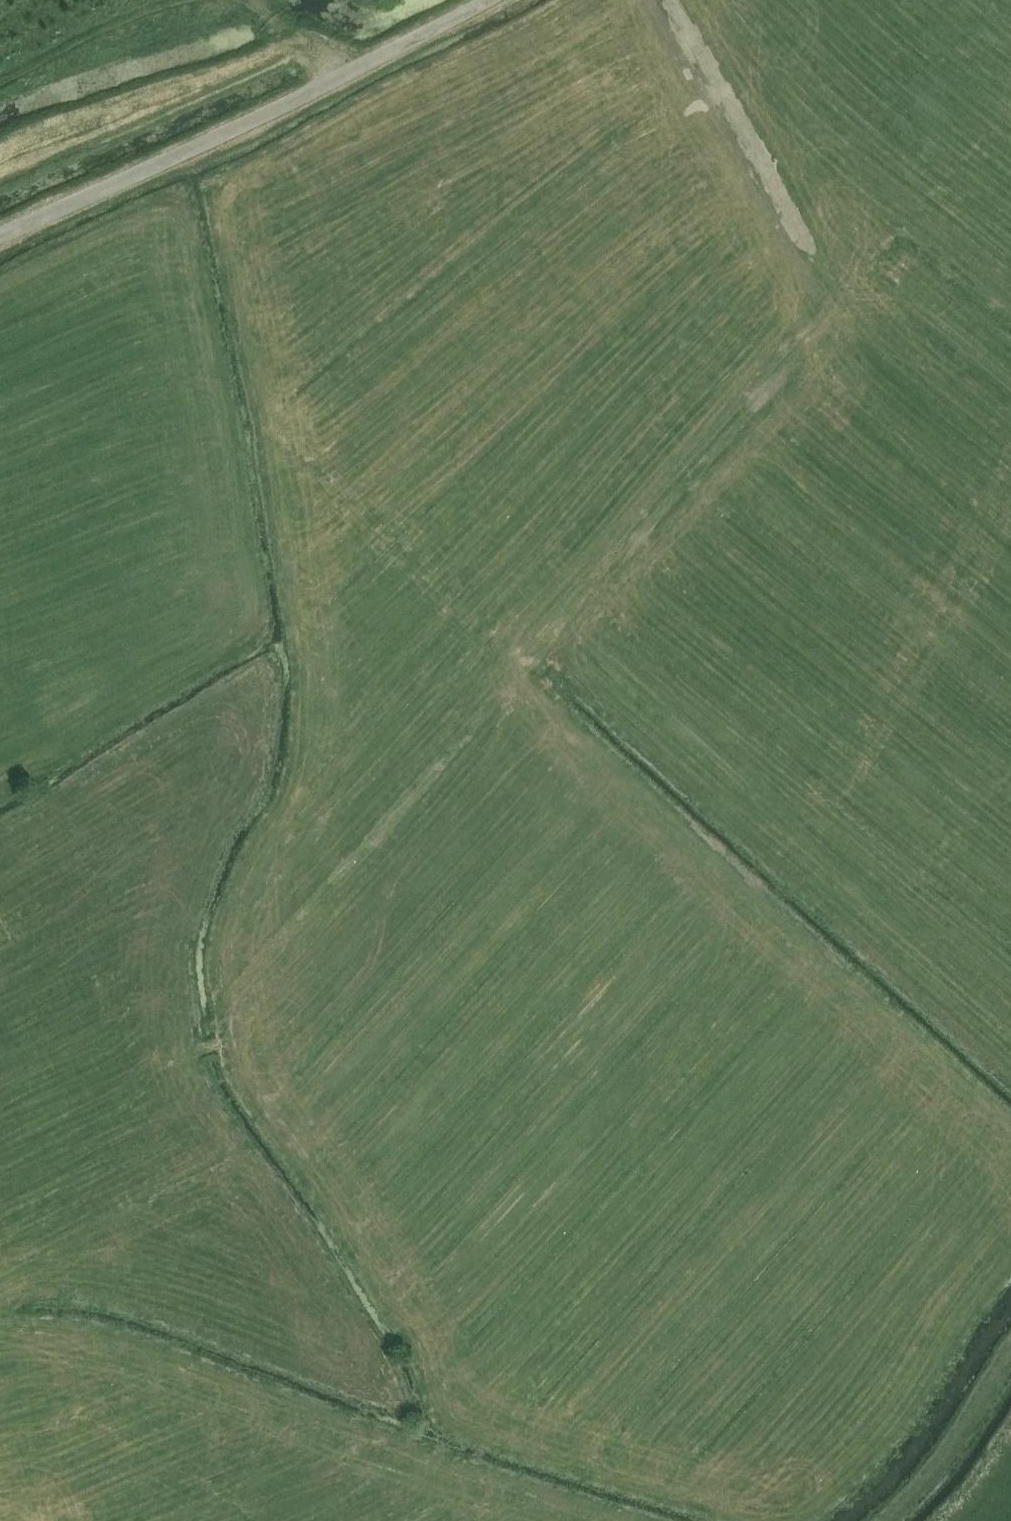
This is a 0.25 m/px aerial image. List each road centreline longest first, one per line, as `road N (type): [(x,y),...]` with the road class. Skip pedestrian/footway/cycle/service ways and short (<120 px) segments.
road 1 (track): [(0,235),(489,0)]

